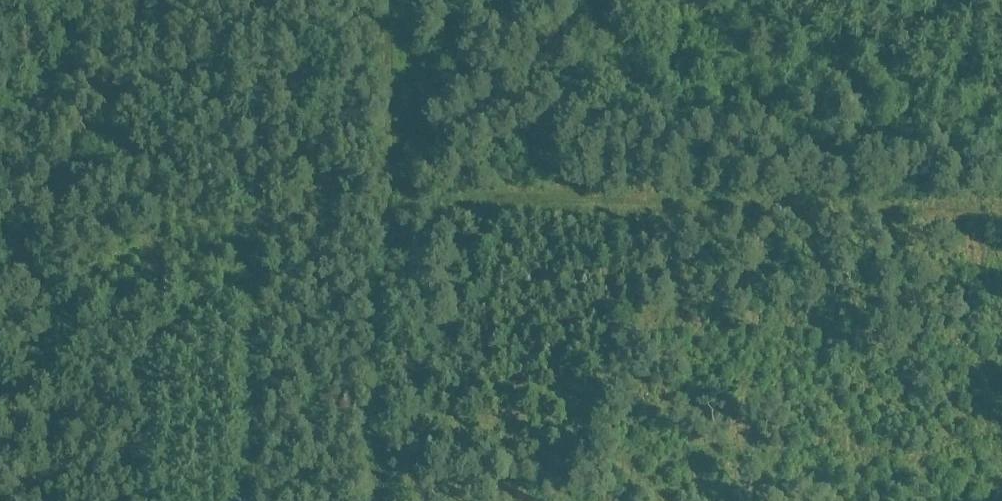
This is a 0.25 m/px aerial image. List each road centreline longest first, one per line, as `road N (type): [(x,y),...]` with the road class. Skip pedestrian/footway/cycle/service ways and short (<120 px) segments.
road 1 (track): [(398,0),(405,200),(388,500)]

